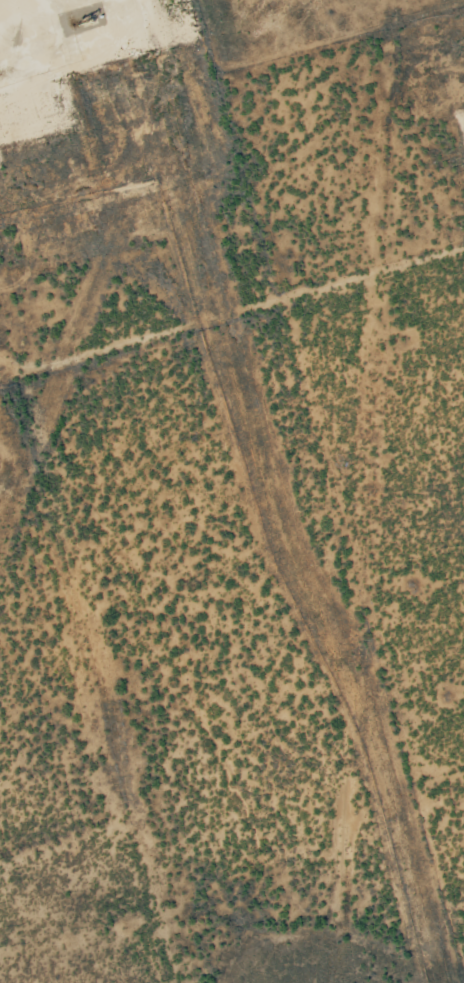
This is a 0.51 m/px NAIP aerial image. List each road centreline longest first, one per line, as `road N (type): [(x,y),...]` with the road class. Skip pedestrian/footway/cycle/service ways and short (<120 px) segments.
road 1 (track): [(463,893),(272,656),(463,551)]

